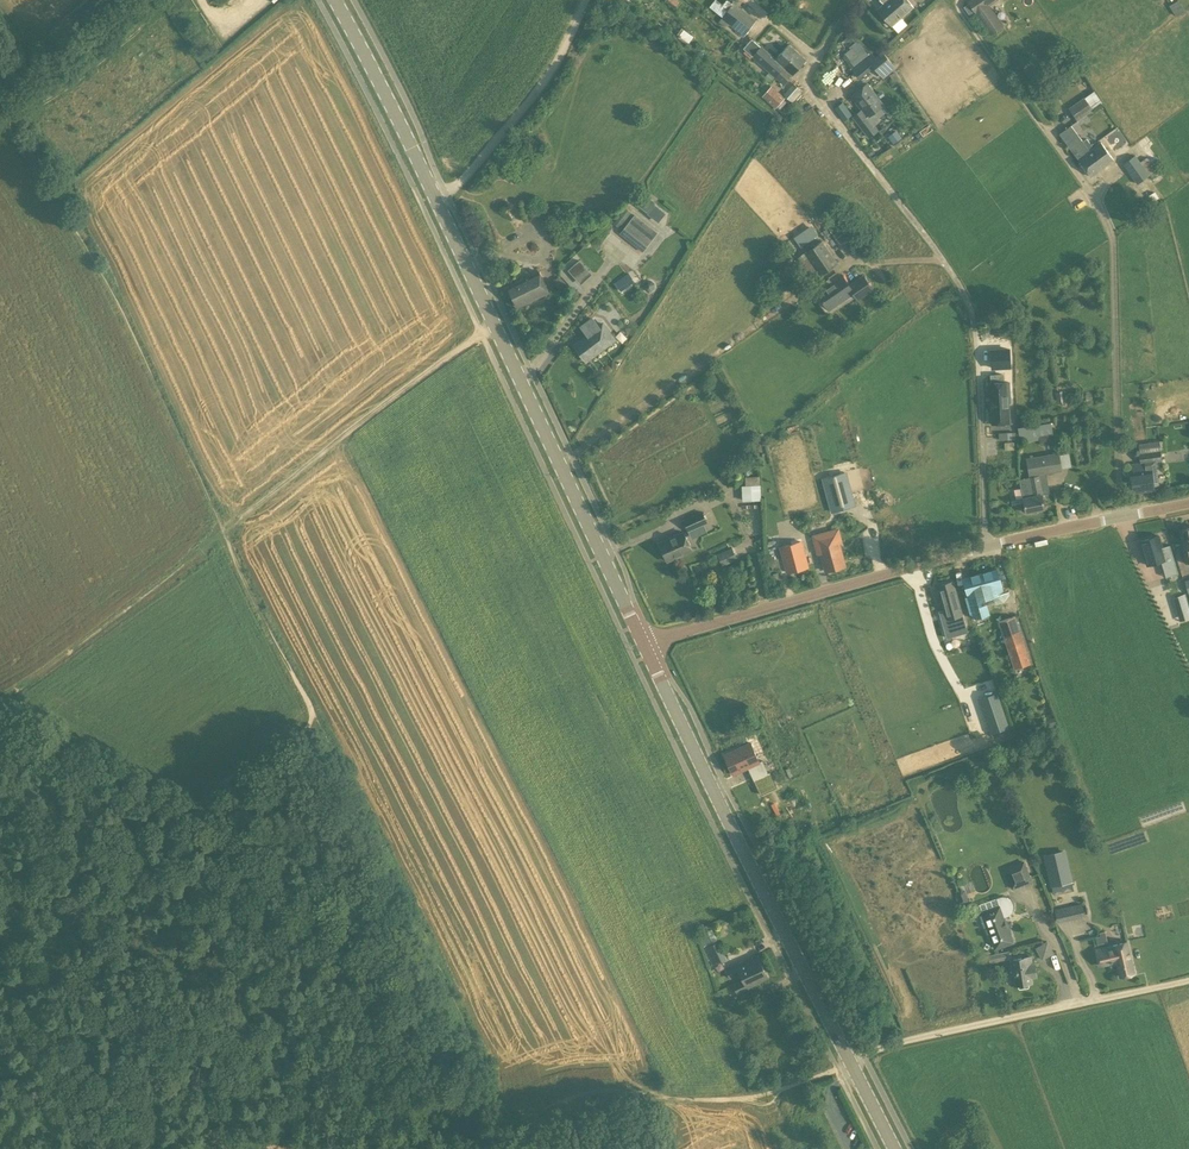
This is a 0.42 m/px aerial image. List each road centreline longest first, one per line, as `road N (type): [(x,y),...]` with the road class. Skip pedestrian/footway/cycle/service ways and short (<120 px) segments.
road 1 (secondary): [(643,642),(335,0)]
road 2 (secondary): [(895,1148),(643,642)]
road 3 (unclassified): [(985,547),(973,318),(941,257),(814,93),(809,75),(817,58)]
road 4 (track): [(784,1089),(888,1045),(1188,980)]
road 5 (unclassified): [(1042,125),(1113,243),(1123,517)]
road 6 (tertiary): [(643,642),(985,547)]
road 7 (track): [(495,324),(223,534)]
road 8 (track): [(486,1148),(560,1102),(597,1093),(748,1098)]
road 9 (track): [(585,0),(548,77),(460,184),(422,204)]
road 10 (tertiary): [(985,547),(1123,517)]
road 11 (track): [(93,0),(21,56),(0,85)]

